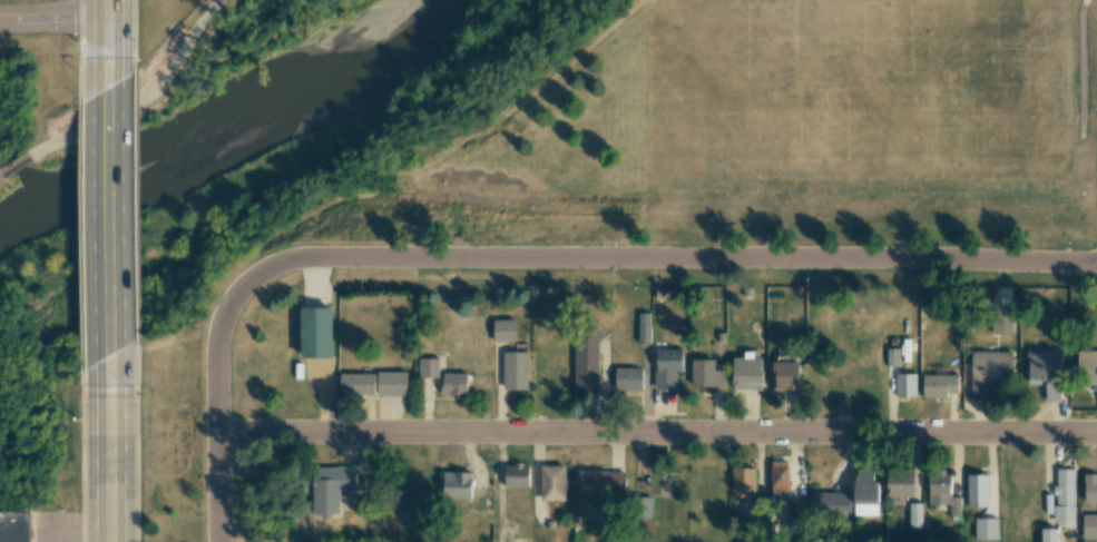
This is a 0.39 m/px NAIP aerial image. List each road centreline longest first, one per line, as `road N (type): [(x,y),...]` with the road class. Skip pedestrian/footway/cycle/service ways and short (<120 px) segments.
road 1 (residential): [(217,541),(219,333),(252,276),(288,258),(1096,263)]
road 2 (residential): [(1096,435),(217,433)]
road 3 (primary): [(109,72),(110,376)]
road 4 (primary): [(110,376),(110,541)]

